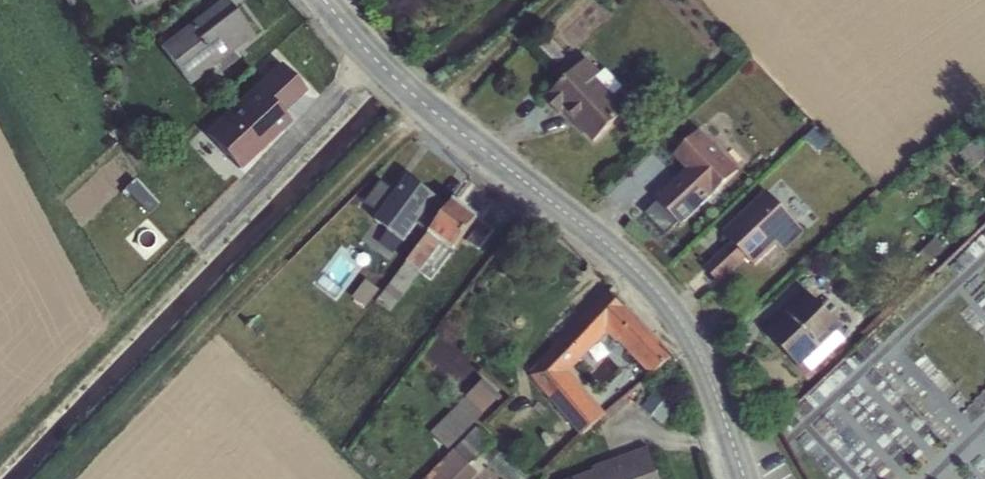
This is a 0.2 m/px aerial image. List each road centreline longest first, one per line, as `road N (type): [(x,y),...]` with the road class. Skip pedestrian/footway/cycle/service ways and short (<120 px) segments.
road 1 (tertiary): [(746,478),(713,388),(662,297),(427,108),(323,0)]

